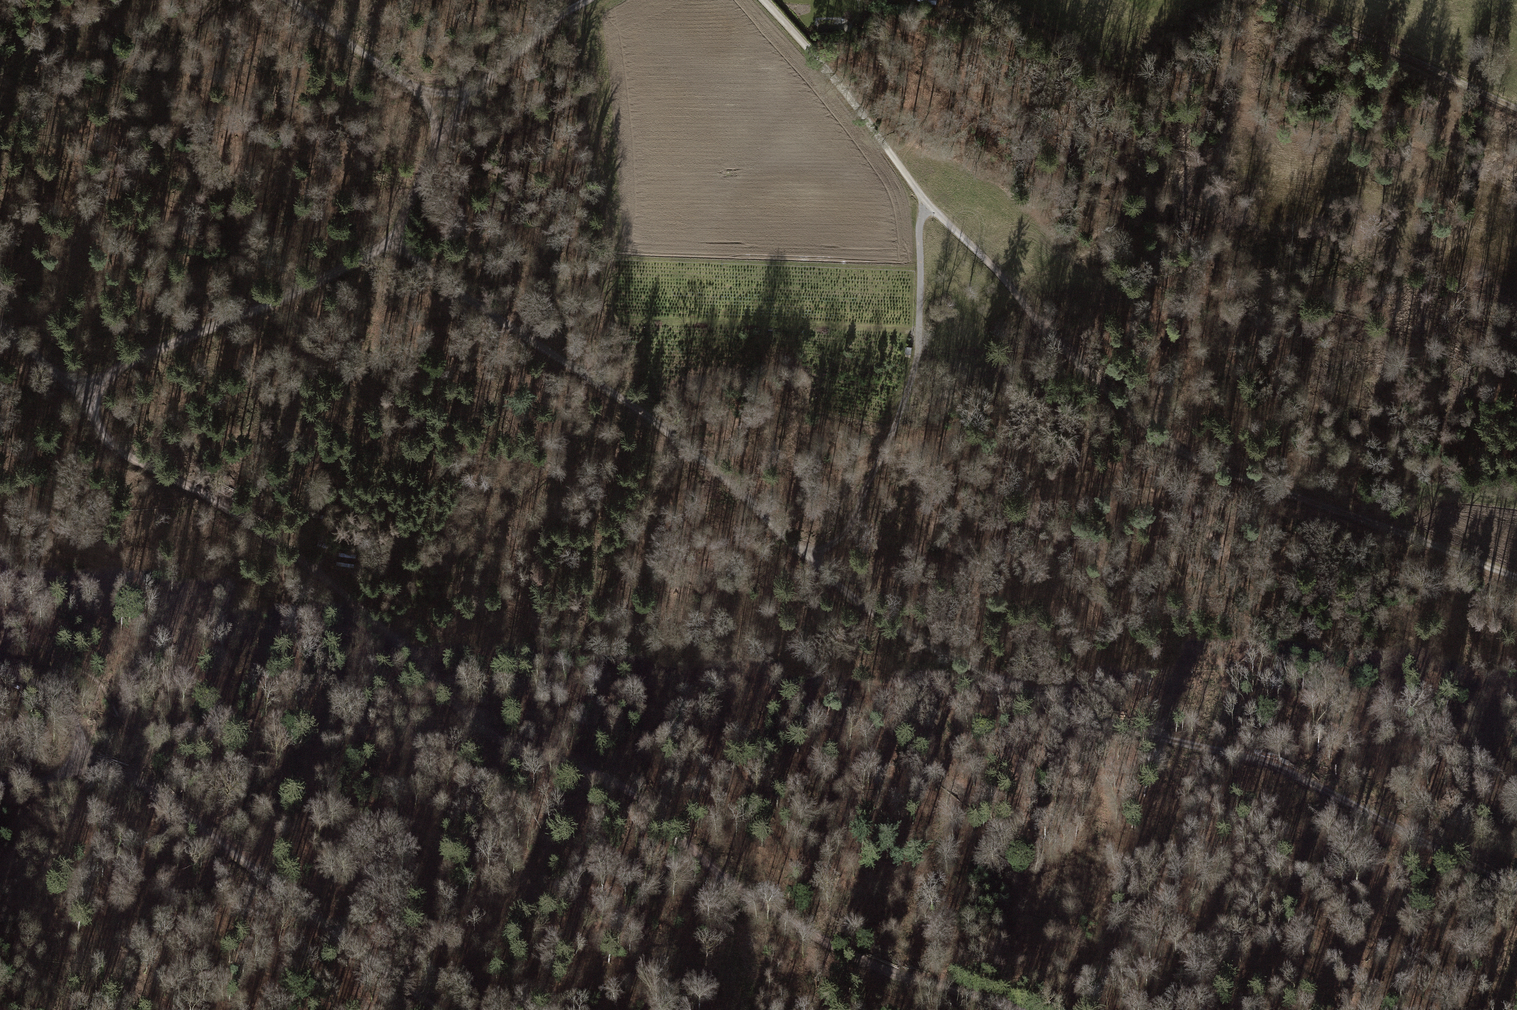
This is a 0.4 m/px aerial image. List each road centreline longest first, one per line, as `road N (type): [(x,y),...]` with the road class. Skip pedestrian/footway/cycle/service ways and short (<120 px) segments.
road 1 (track): [(394,241),(442,282),(652,420),(736,486),(848,598),(924,646),(1107,722),(1311,779),(1516,886)]
road 2 (track): [(84,392),(108,441),(237,515),(337,588),(494,737),(608,778),(643,799),(744,891),(834,947),(890,974),(1018,1009)]
road 3 (track): [(922,199),(994,268),(1082,374),(1177,445),(1216,467),(1516,579)]
road 4 (track): [(439,137),(394,241),(129,362),(84,392)]
road 5 (track): [(434,1009),(133,779),(79,762)]
road 6 (track): [(808,558),(844,535),(895,425),(919,340),(922,199)]
road 7 (track): [(581,5),(606,254),(605,340),(597,357),(573,367)]
road 8 (track): [(1516,107),(1280,0)]
road 9 (track): [(764,0),(835,78),(922,199)]
road 10 (track): [(286,0),(422,92),(439,137)]
road 11 (track): [(590,0),(468,97),(439,137)]
road 12 (track): [(79,762),(80,727),(70,705),(0,667)]

